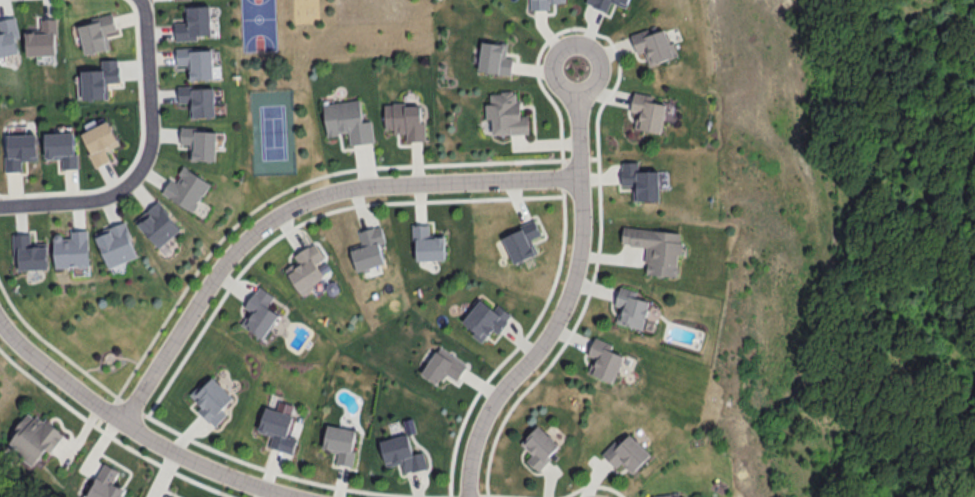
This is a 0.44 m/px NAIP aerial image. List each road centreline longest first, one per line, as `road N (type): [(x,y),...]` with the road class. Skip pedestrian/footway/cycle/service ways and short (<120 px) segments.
road 1 (residential): [(122,421),(223,261),(293,204),(412,179),(579,178)]
road 2 (residential): [(469,496),(481,426),(557,317),(577,262),(574,67)]
road 3 (residential): [(0,318),(104,411),(168,449),(298,496)]
road 4 (residential): [(142,0),(151,138),(131,180)]
road 5 (residential): [(131,180),(85,201),(0,203)]

